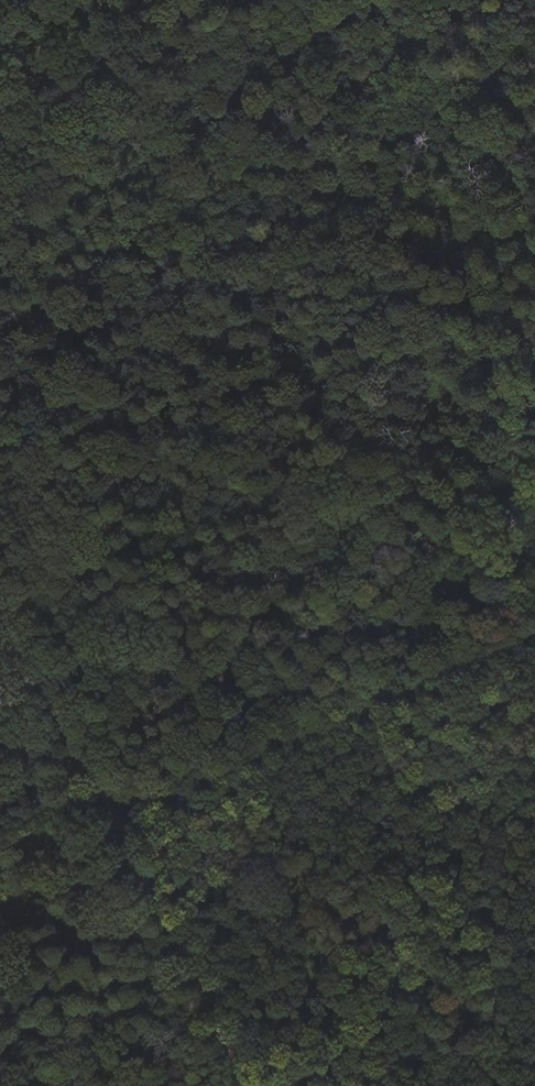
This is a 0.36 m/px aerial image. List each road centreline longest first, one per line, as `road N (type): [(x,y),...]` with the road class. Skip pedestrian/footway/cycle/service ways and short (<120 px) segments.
road 1 (track): [(518,623),(104,799)]
road 2 (track): [(104,799),(250,1085)]
road 3 (track): [(0,598),(104,799)]
road 4 (track): [(518,623),(528,423),(534,409)]
road 5 (track): [(0,889),(104,799)]

